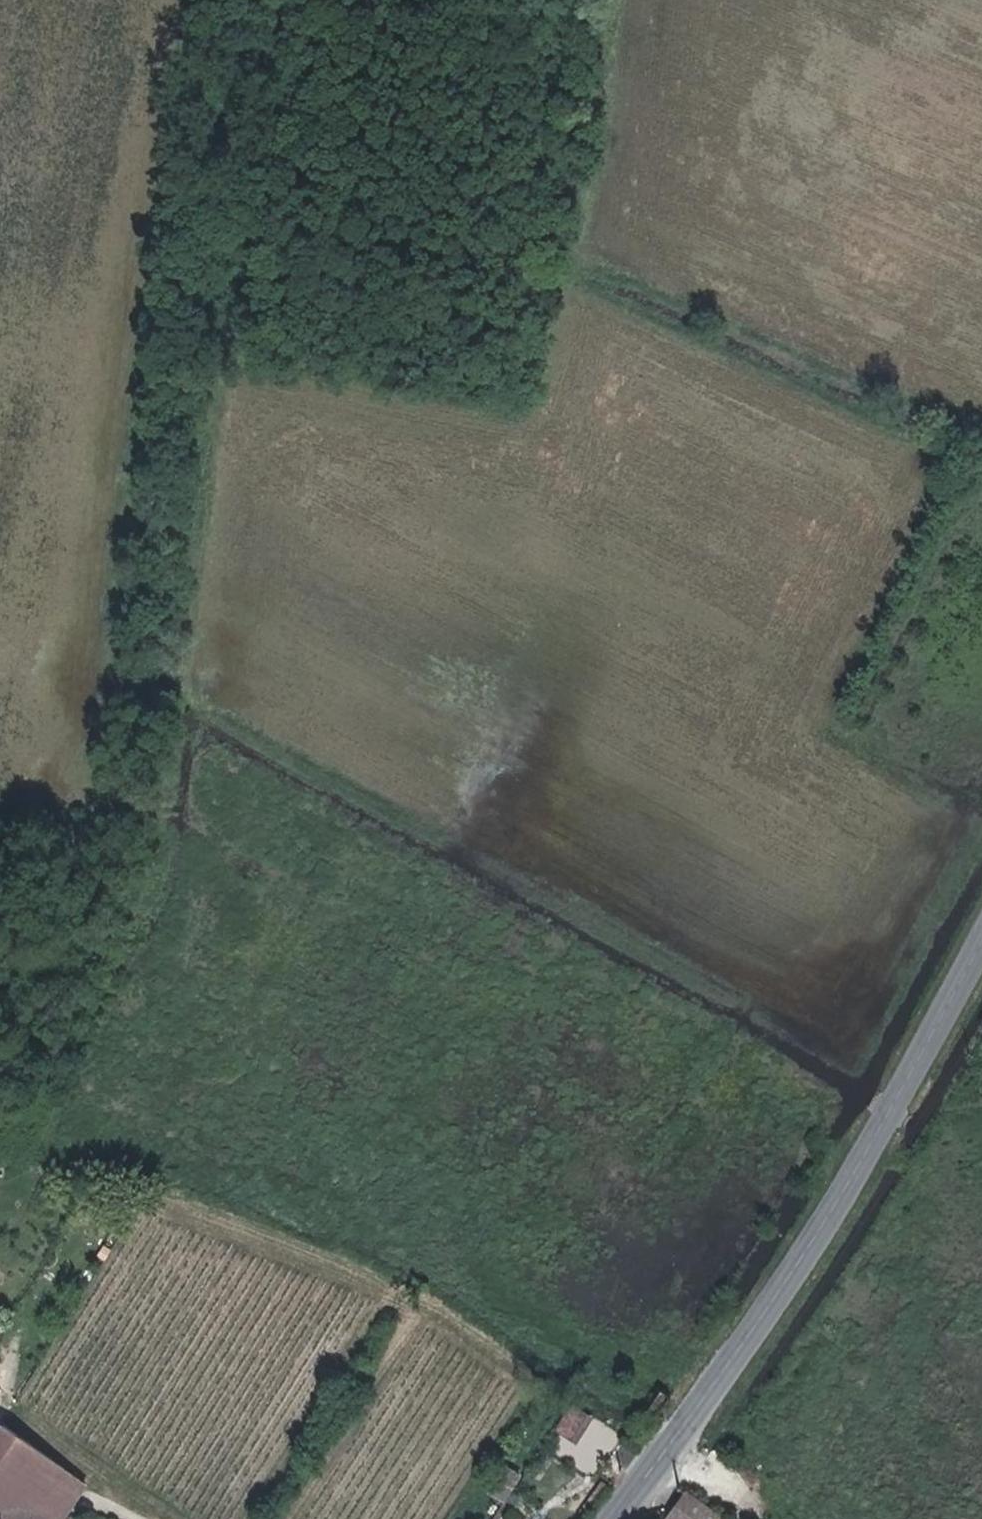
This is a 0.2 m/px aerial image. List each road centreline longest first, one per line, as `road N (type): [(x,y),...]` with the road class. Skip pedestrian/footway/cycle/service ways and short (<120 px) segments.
road 1 (secondary): [(612,1518),(749,1348),(862,1175),(981,952)]

